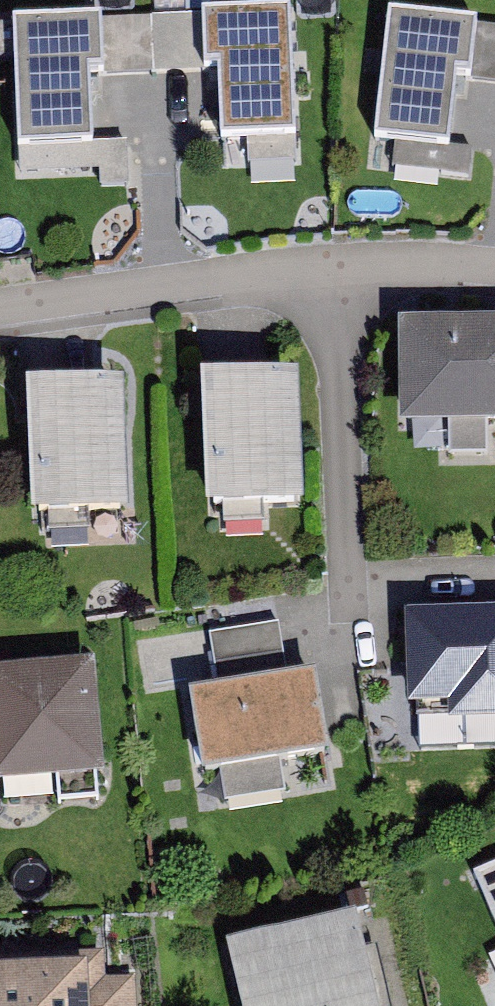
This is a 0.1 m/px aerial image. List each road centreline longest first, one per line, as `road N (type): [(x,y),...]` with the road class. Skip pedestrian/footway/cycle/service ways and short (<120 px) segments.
road 1 (residential): [(337,266),(350,611)]
road 2 (residential): [(337,266),(0,307)]
road 3 (residential): [(494,268),(337,266)]

